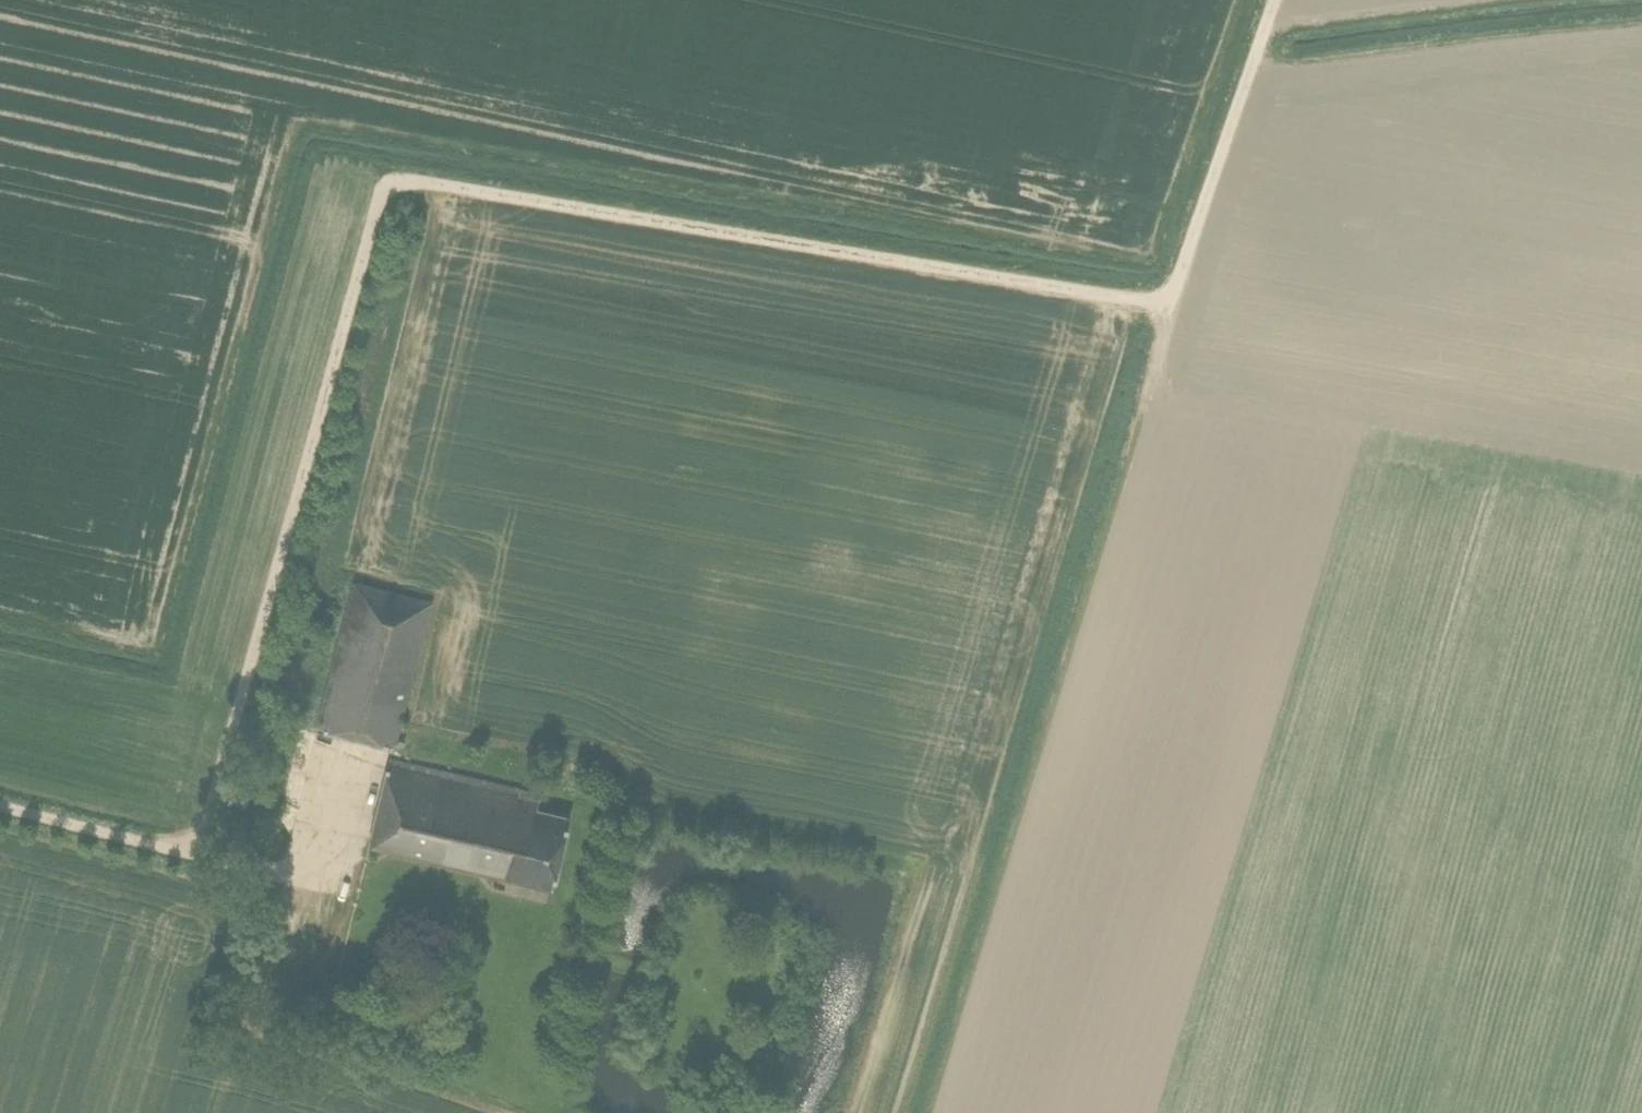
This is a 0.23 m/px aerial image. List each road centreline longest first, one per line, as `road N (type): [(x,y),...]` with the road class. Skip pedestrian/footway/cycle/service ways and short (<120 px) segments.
road 1 (track): [(209,810),(385,188),(408,181),(1148,302),(1178,284),(1274,0)]

